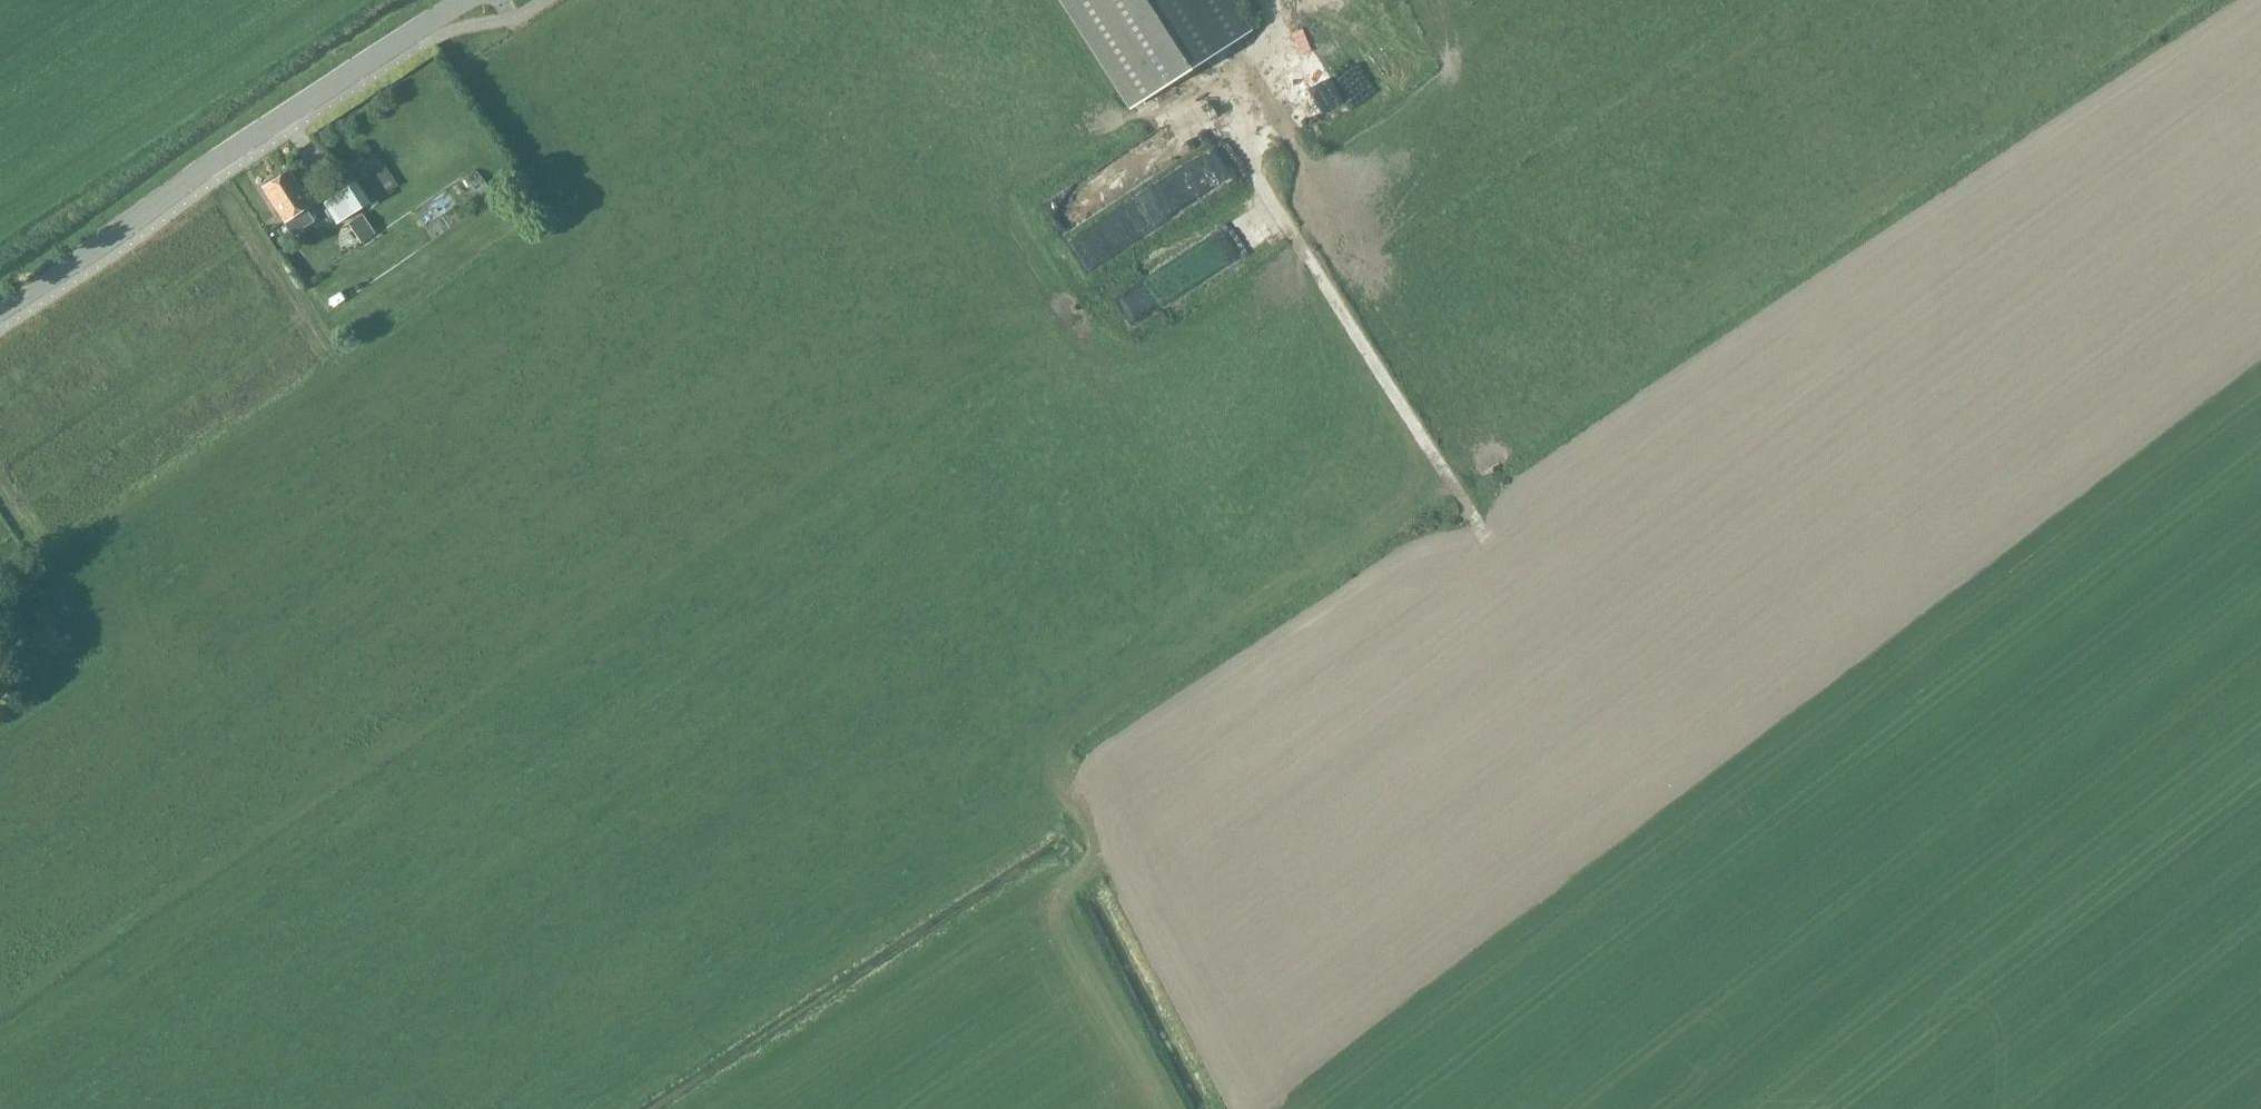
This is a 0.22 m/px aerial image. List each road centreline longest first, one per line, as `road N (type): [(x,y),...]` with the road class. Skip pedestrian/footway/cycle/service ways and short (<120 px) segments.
road 1 (track): [(1264,0),(1275,18),(1258,167),(1517,580)]
road 2 (tertiary): [(0,311),(472,0)]

